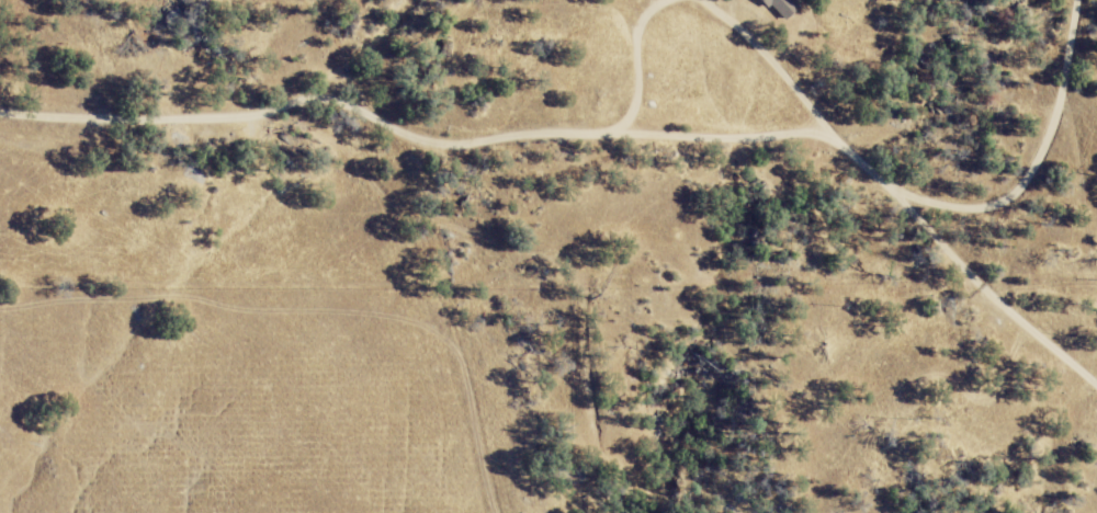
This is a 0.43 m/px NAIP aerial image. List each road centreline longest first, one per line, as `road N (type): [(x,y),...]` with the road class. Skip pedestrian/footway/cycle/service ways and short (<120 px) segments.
road 1 (residential): [(1096,387),(1011,316),(846,144),(817,130),(495,139),(402,130),(361,104),(324,93),(291,113),(200,121),(0,110)]
road 2 (residential): [(889,186),(974,210),(1007,203),(1060,107),(1078,0)]

